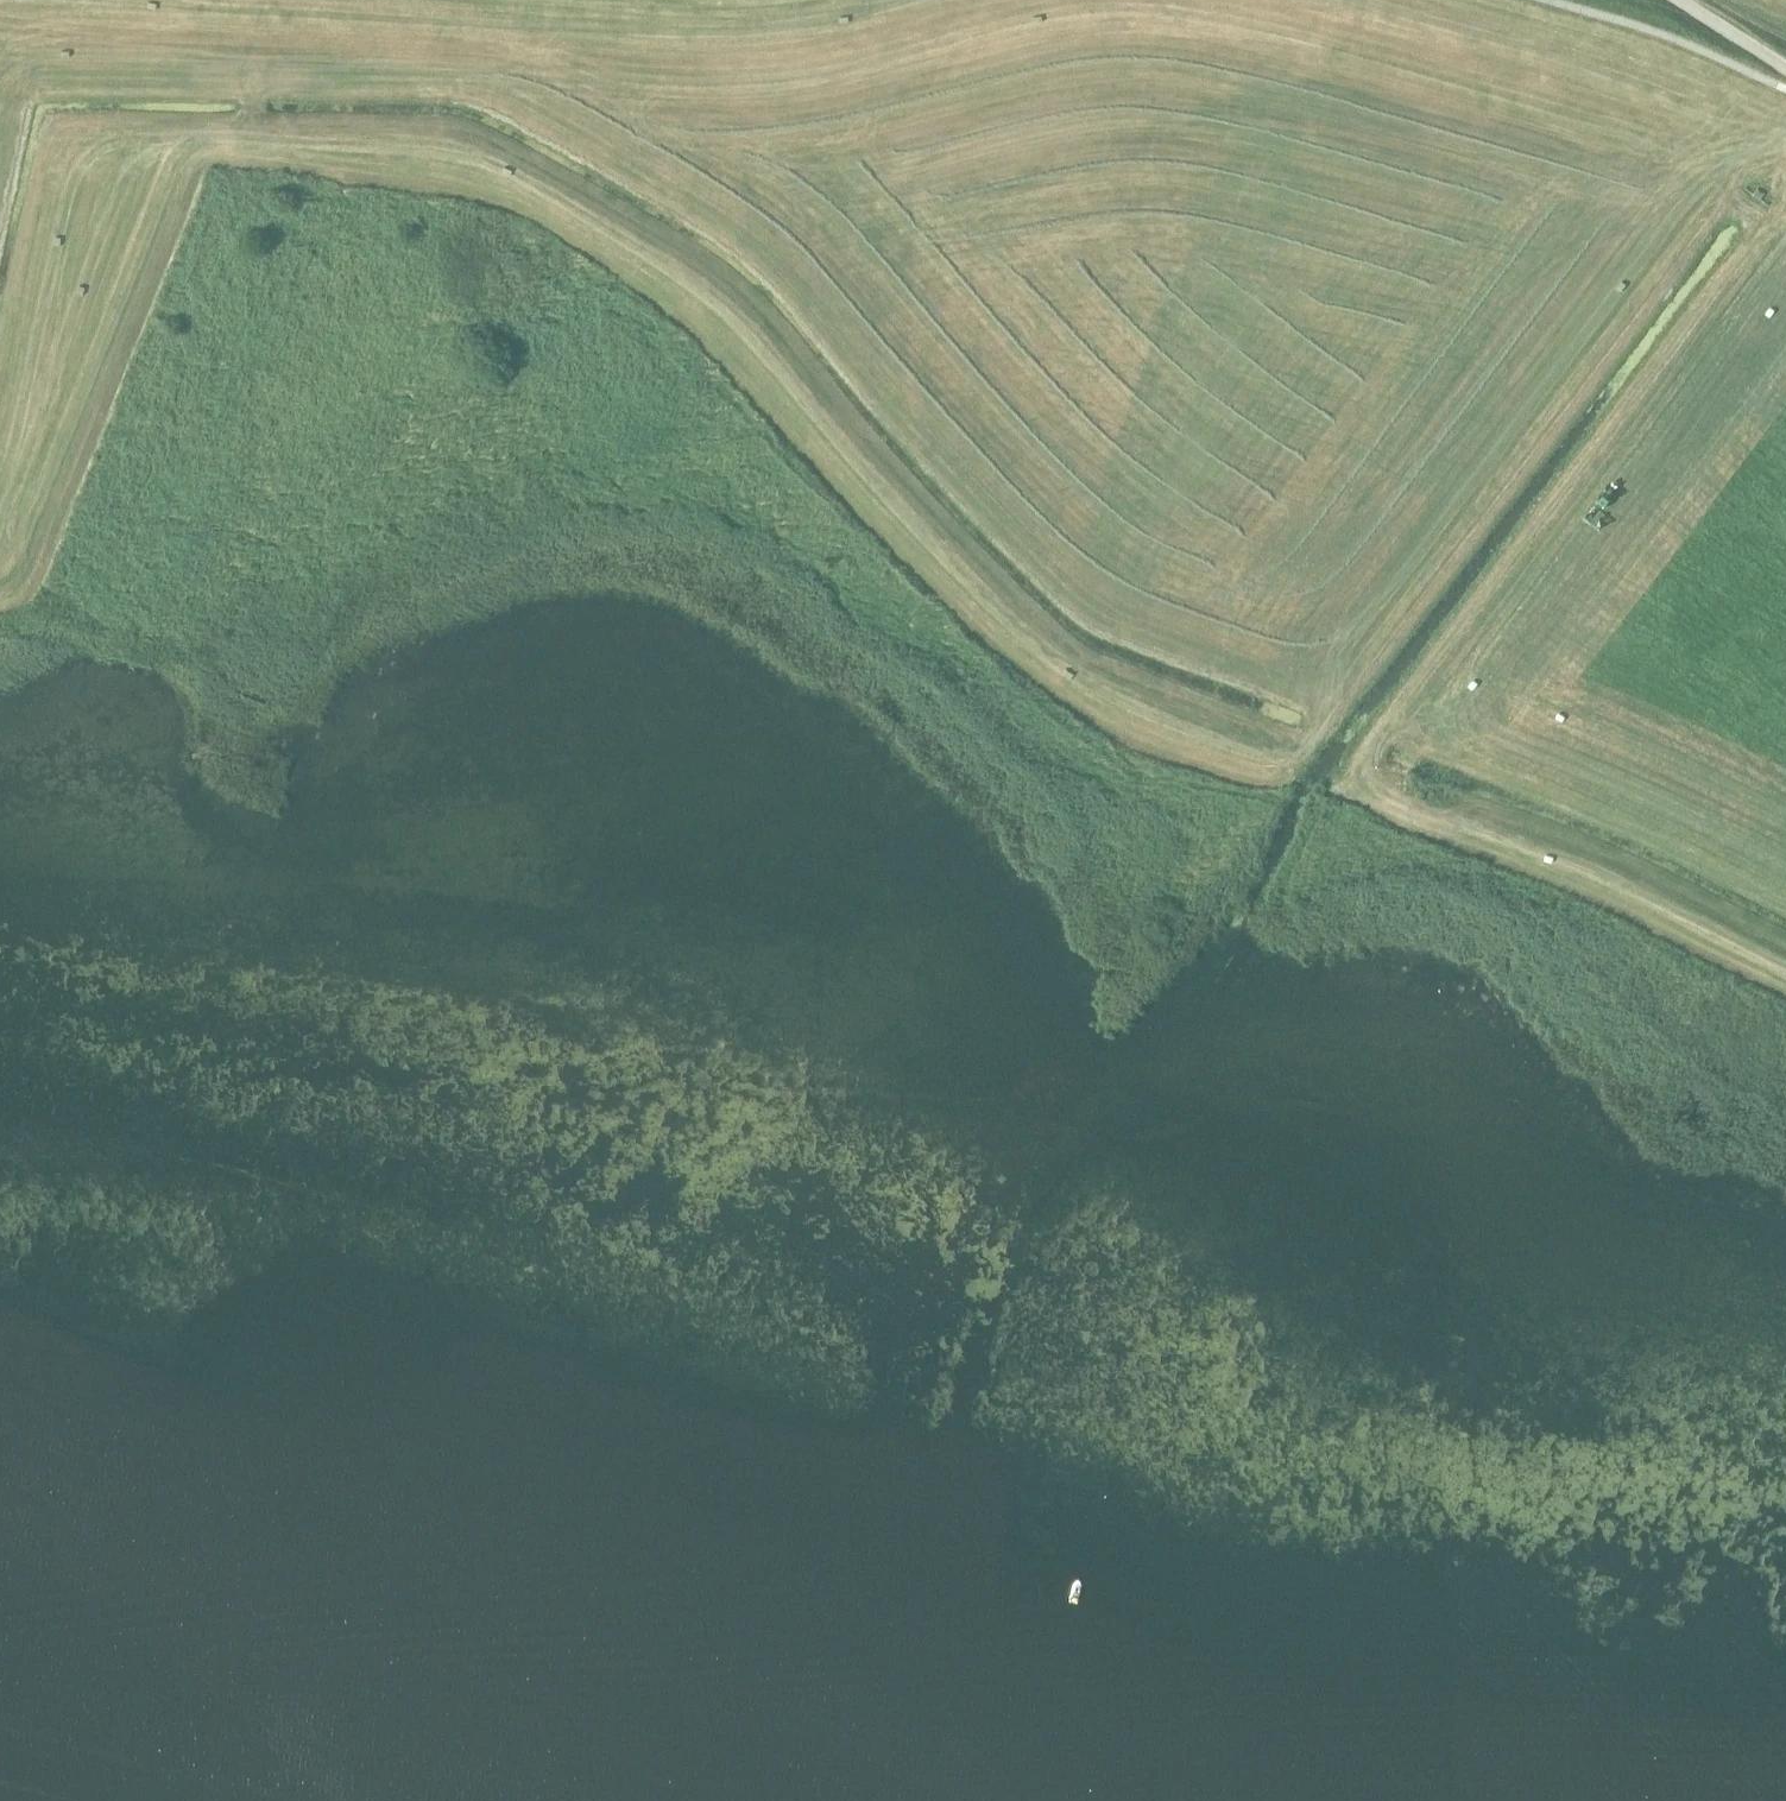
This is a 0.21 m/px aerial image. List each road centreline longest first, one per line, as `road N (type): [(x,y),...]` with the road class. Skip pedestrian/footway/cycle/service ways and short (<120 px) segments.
road 1 (track): [(1678,0),(1785,68)]

